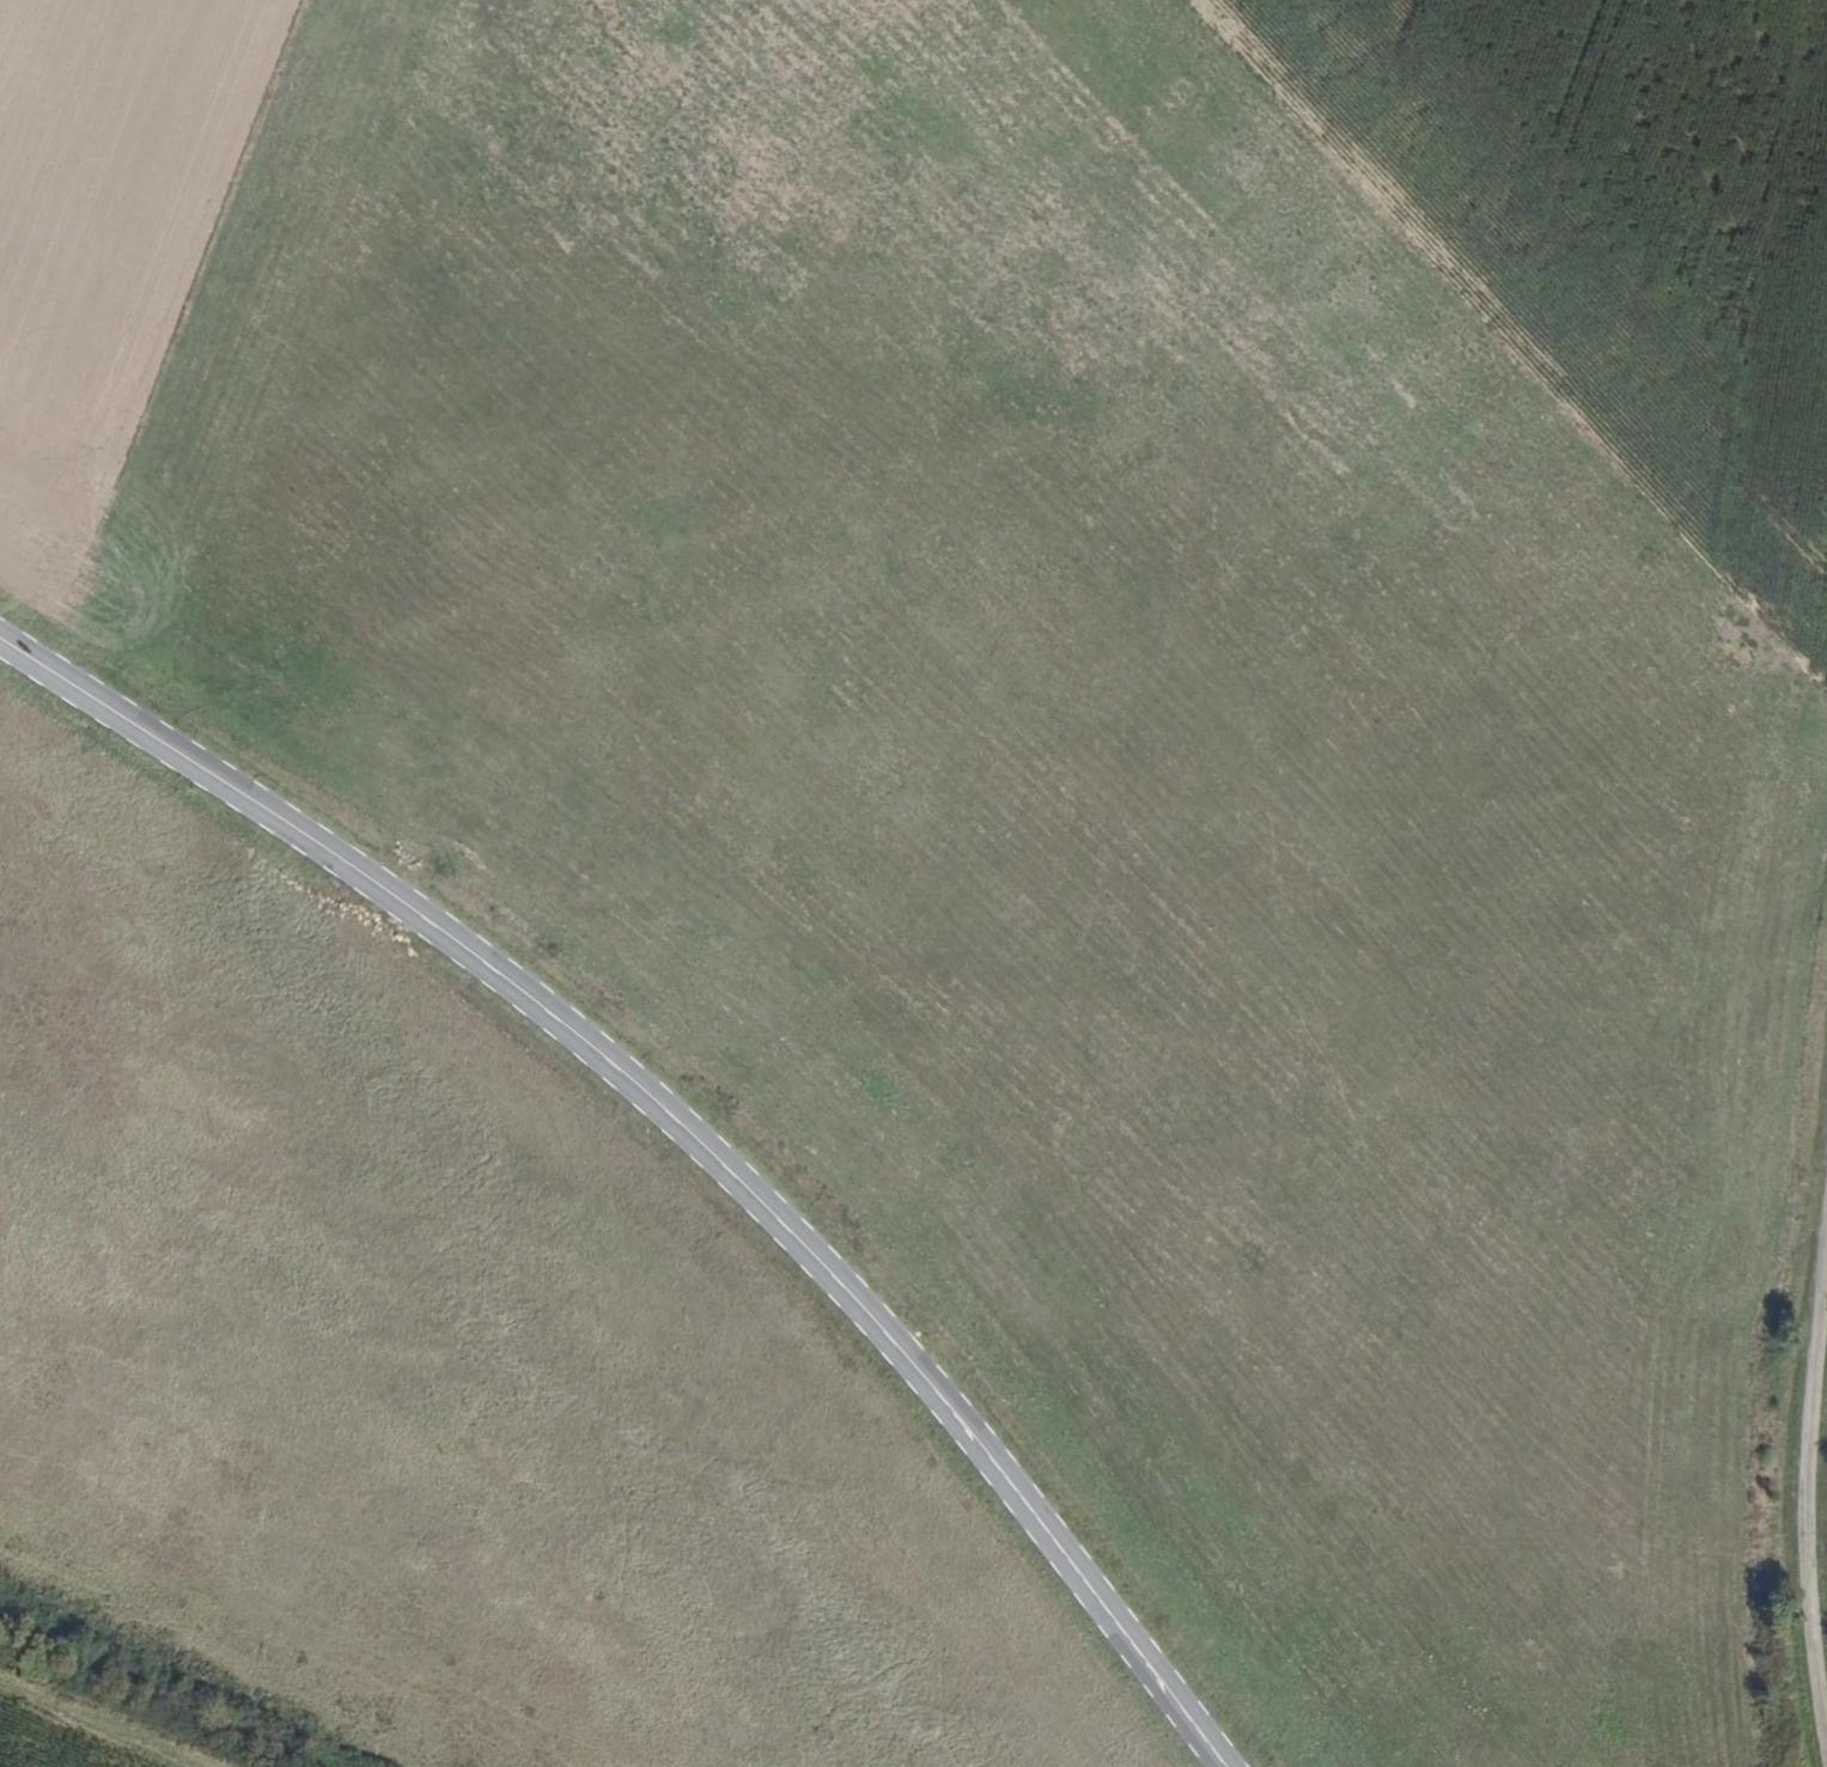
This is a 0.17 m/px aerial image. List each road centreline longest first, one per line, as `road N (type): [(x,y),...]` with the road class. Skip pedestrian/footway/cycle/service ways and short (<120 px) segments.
road 1 (secondary): [(0,656),(380,894),(612,1069),(778,1226),(884,1347),(1049,1541),(1214,1766)]
road 2 (unclassified): [(1826,1258),(1809,1475),(1826,1724)]

